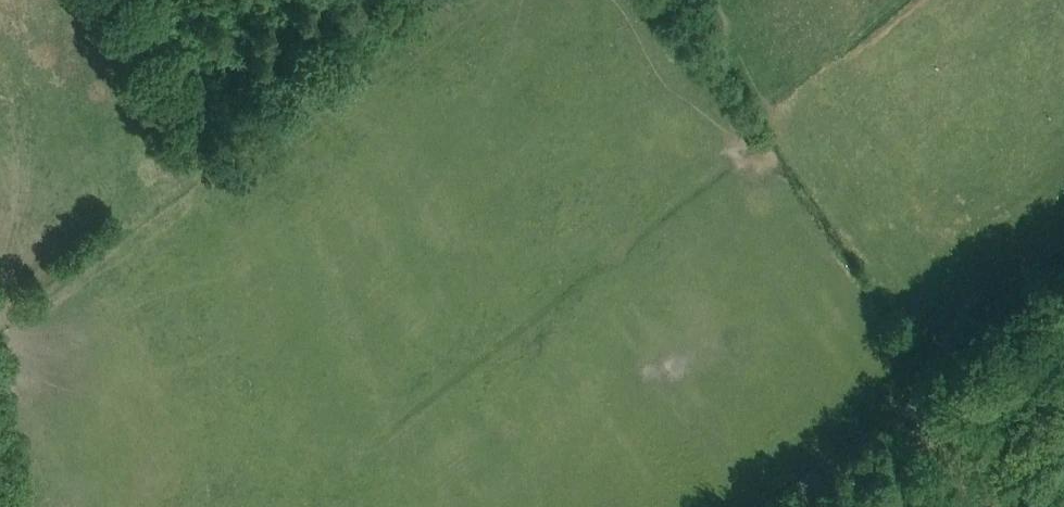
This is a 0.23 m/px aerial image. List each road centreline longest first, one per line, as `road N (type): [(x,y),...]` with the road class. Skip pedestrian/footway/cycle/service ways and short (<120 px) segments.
road 1 (track): [(269,115),(0,322)]
road 2 (track): [(811,506),(942,416),(1063,442)]

